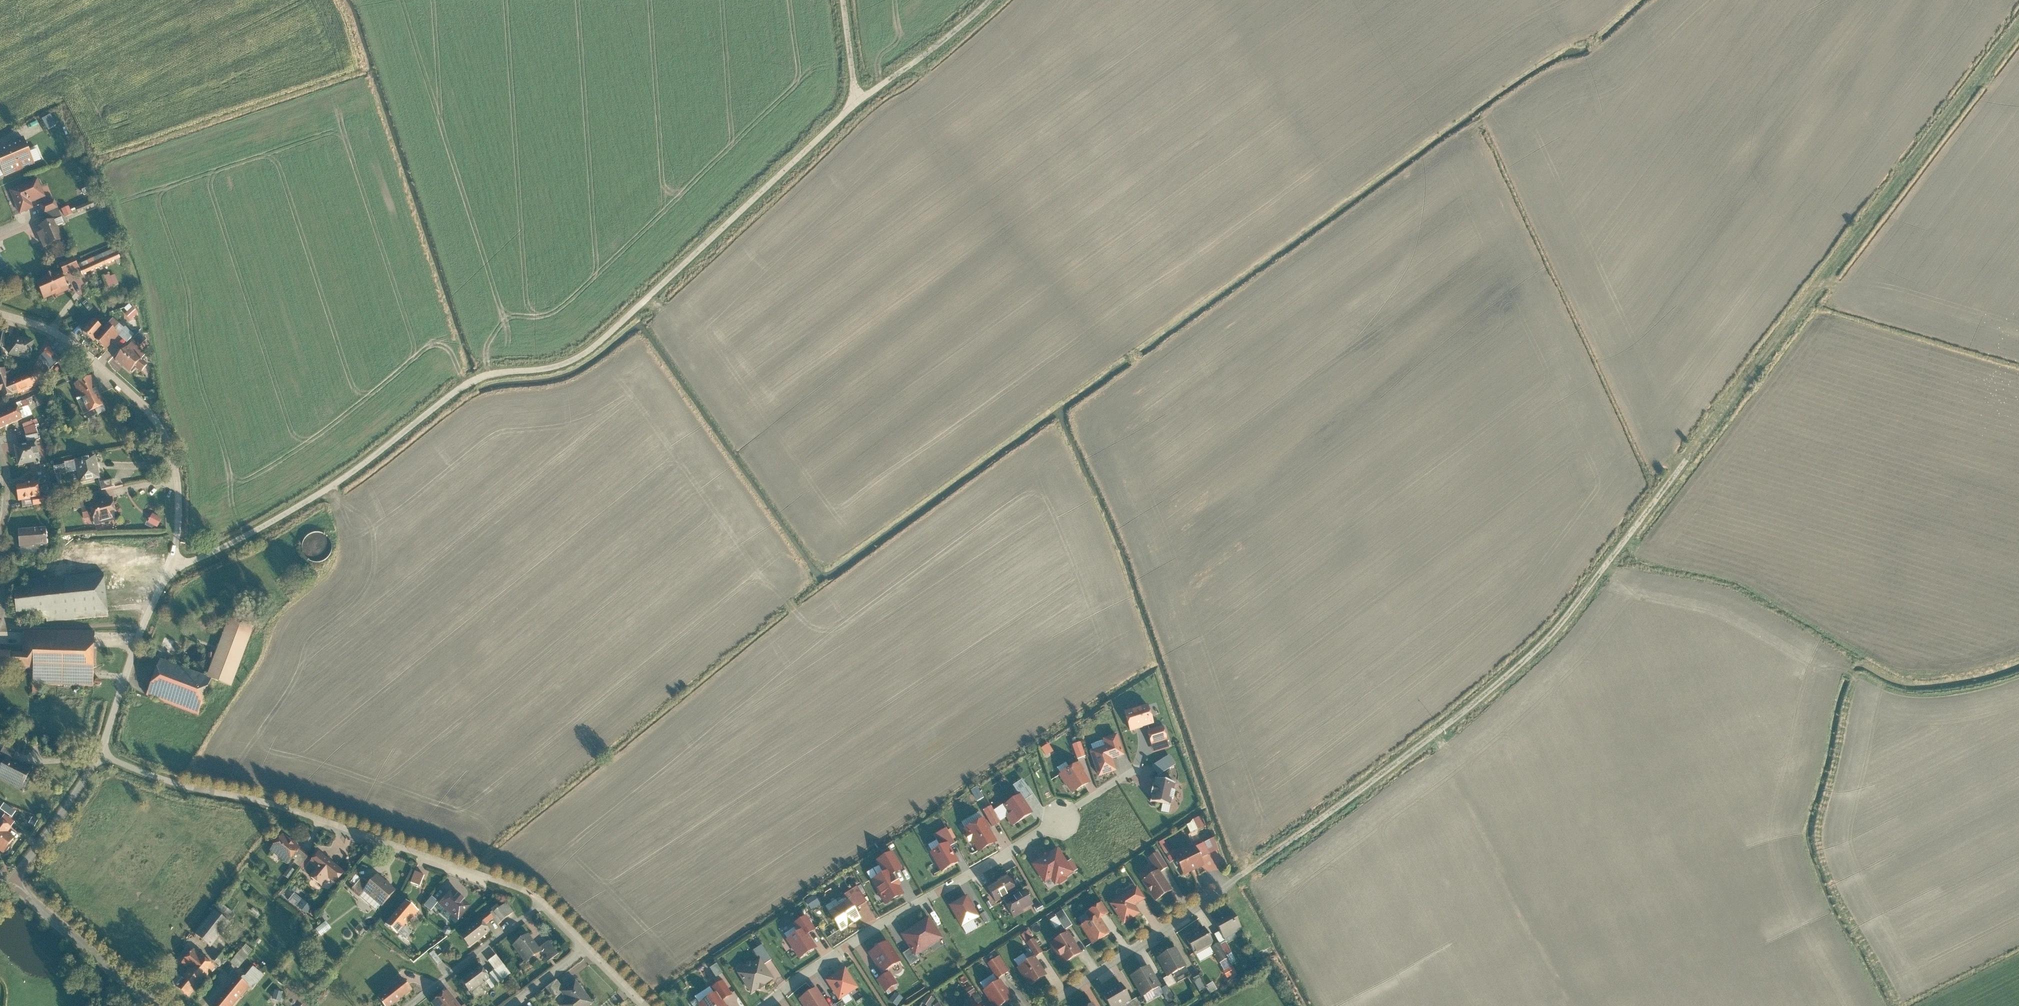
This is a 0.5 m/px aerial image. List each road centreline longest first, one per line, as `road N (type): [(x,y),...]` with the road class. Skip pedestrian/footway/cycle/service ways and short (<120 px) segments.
road 1 (unclassified): [(858,95),(605,336),(448,386),(331,490),(170,571)]
road 2 (track): [(1224,890),(1531,654),(1688,464)]
road 3 (residential): [(545,907),(523,890),(388,842),(100,755)]
road 4 (residential): [(768,1005),(848,946),(1062,818)]
road 5 (residential): [(170,571),(179,493),(158,423),(60,333),(0,312)]
road 6 (residential): [(1052,1005),(1224,890)]
road 7 (residential): [(100,755),(170,571)]
road 8 (tertiary): [(15,888),(156,1005)]
road 9 (residential): [(409,1005),(545,907)]
road 10 (unclassified): [(985,0),(858,95)]
road 11 (residential): [(15,888),(100,755)]

